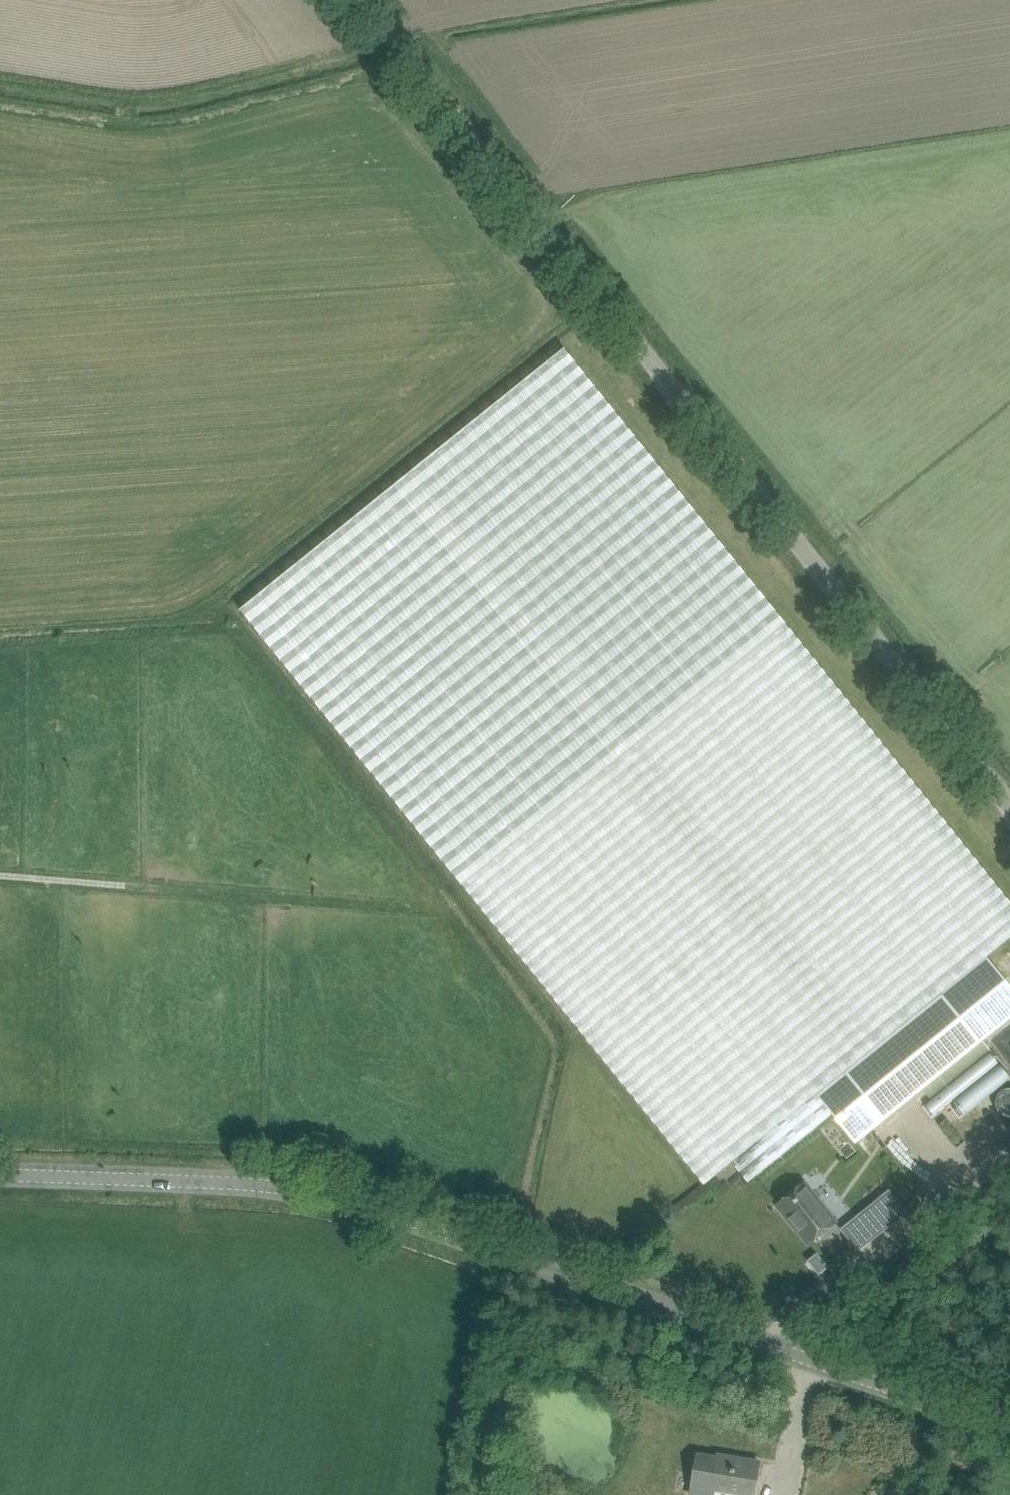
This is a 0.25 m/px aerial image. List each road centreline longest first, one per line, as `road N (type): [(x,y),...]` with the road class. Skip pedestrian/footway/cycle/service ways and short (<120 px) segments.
road 1 (tertiary): [(1009,1429),(345,1200),(221,1182),(0,1174)]
road 2 (unclassified): [(1009,804),(362,0)]

